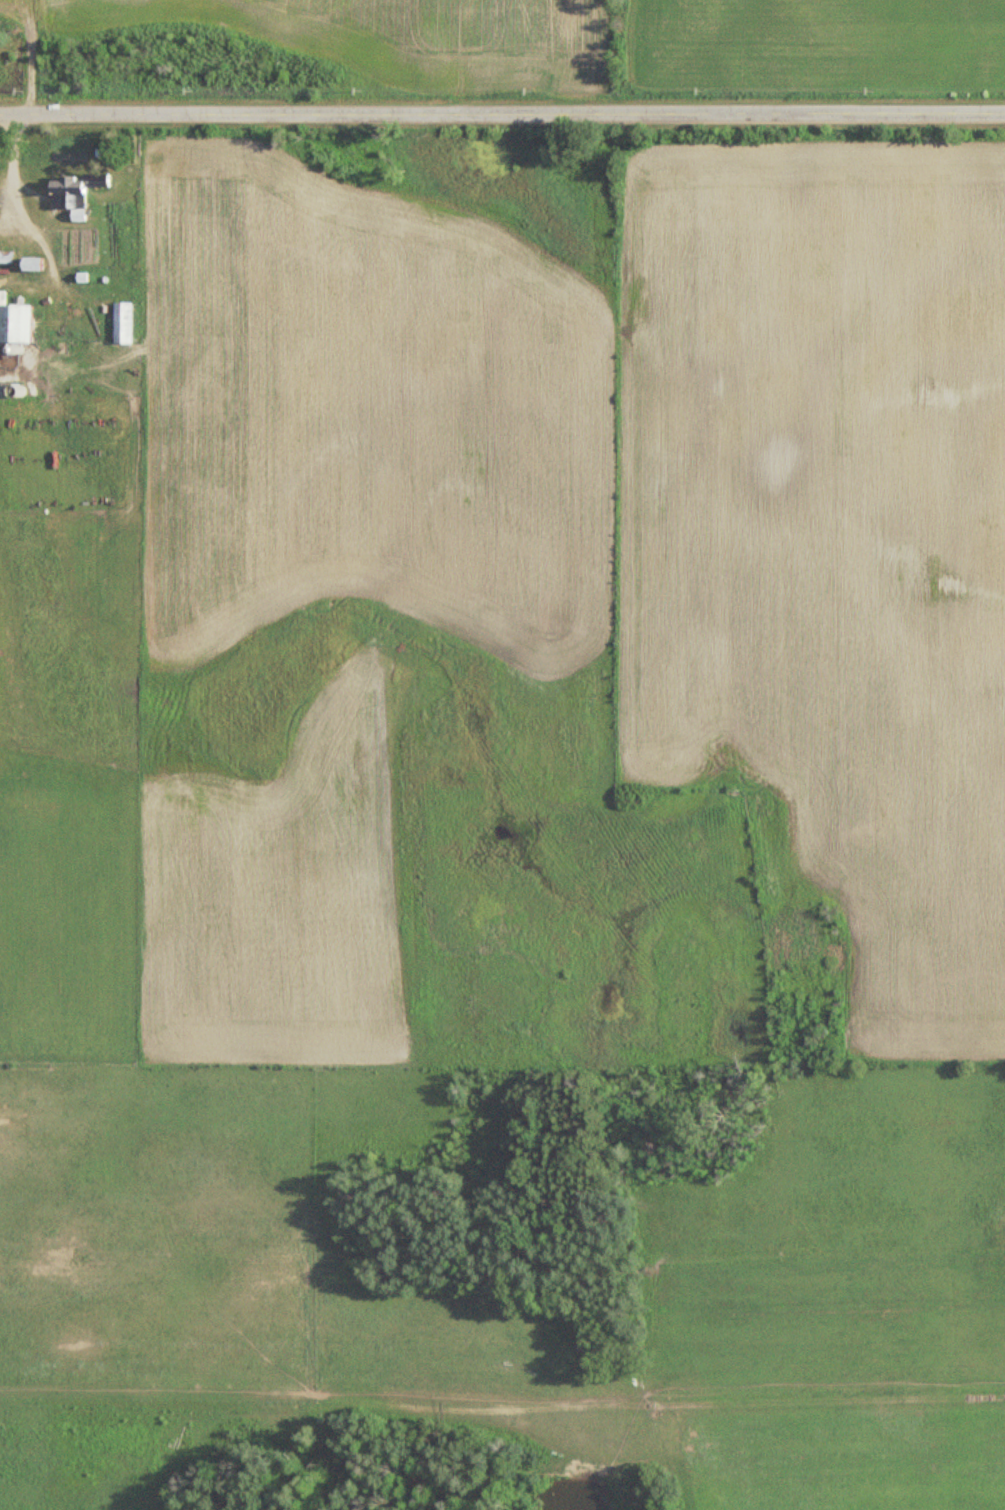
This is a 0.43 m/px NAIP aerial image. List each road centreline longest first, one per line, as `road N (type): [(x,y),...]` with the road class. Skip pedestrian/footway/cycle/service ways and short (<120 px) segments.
road 1 (residential): [(0,119),(1004,119)]

